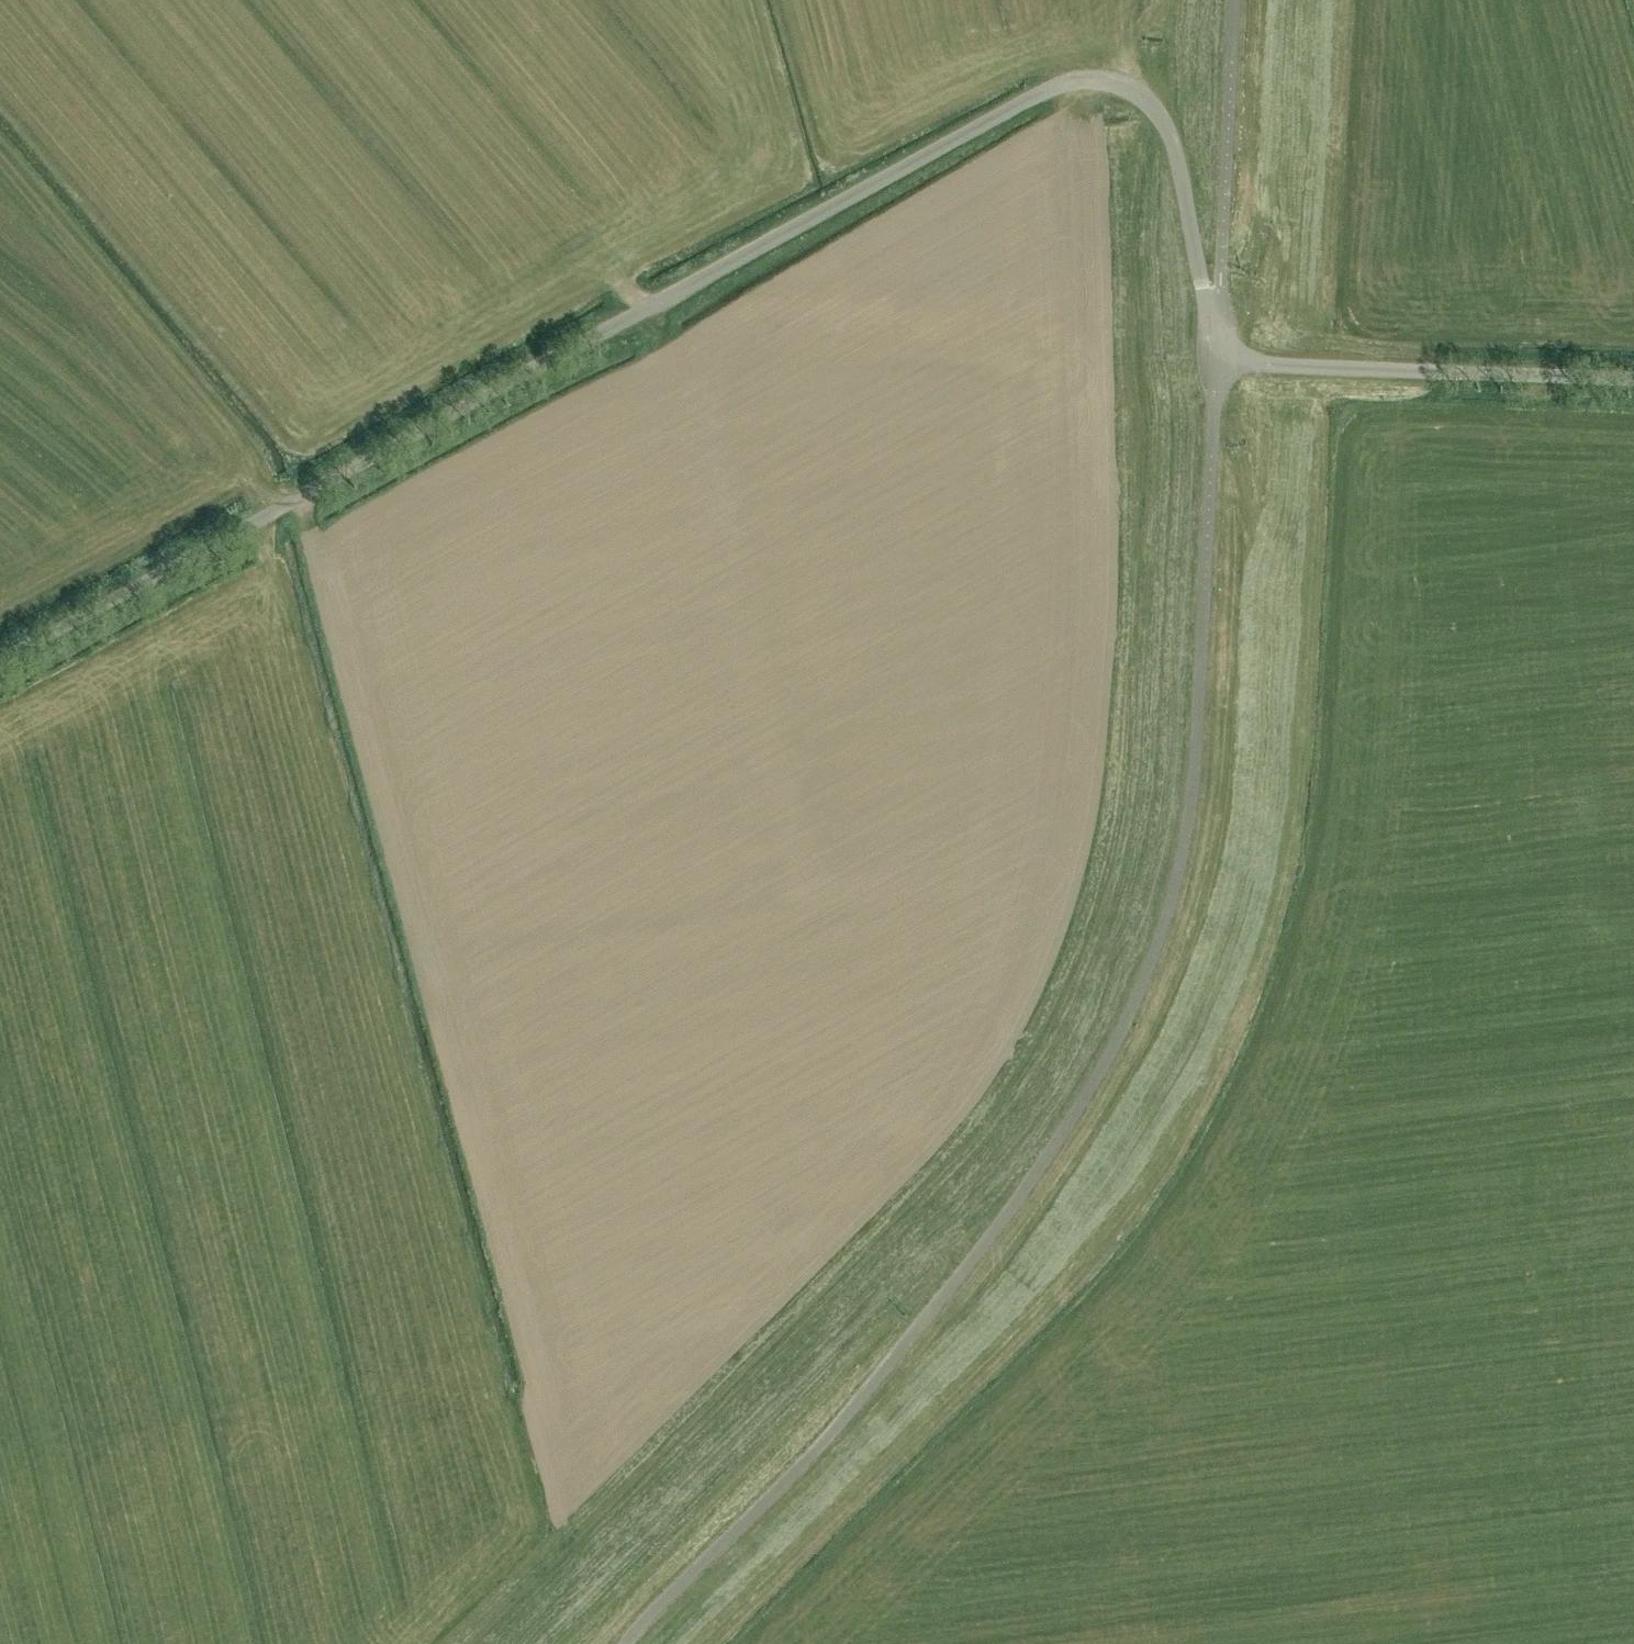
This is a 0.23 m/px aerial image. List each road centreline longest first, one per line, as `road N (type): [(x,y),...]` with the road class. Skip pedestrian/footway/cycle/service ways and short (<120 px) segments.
road 1 (unclassified): [(0,659),(1072,79),(1119,83),(1163,119),(1217,358),(1633,378)]

